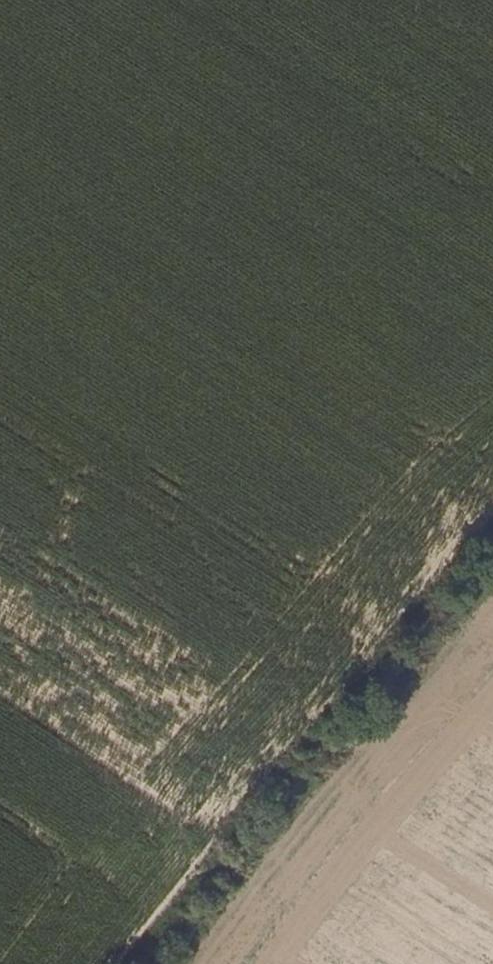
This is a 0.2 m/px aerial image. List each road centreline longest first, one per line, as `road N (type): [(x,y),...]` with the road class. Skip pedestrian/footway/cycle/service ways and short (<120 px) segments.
road 1 (track): [(492,560),(441,597),(140,963)]

